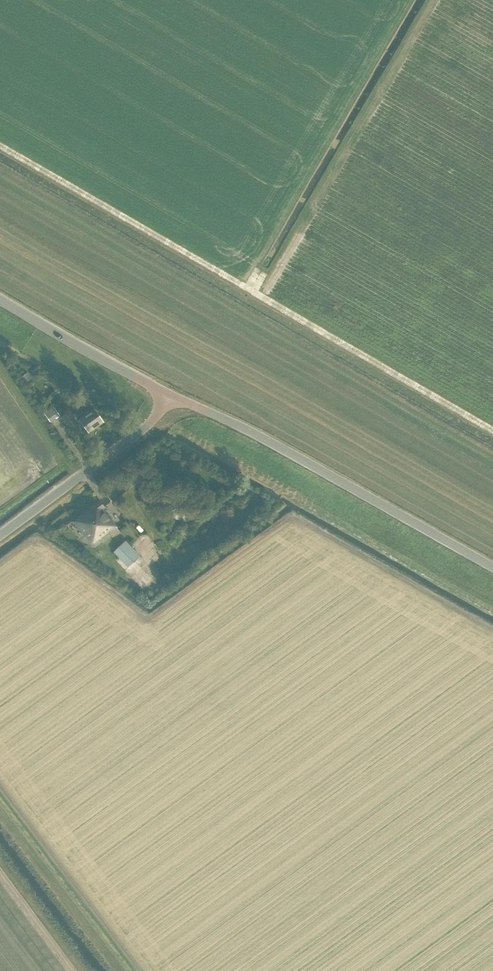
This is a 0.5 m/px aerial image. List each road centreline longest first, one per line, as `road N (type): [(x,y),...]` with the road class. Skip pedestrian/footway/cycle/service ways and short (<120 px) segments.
road 1 (track): [(0,146),(492,430)]
road 2 (tertiary): [(492,566),(168,393)]
road 3 (tertiary): [(0,533),(148,423),(168,393)]
road 4 (unclassified): [(168,393),(0,299)]

